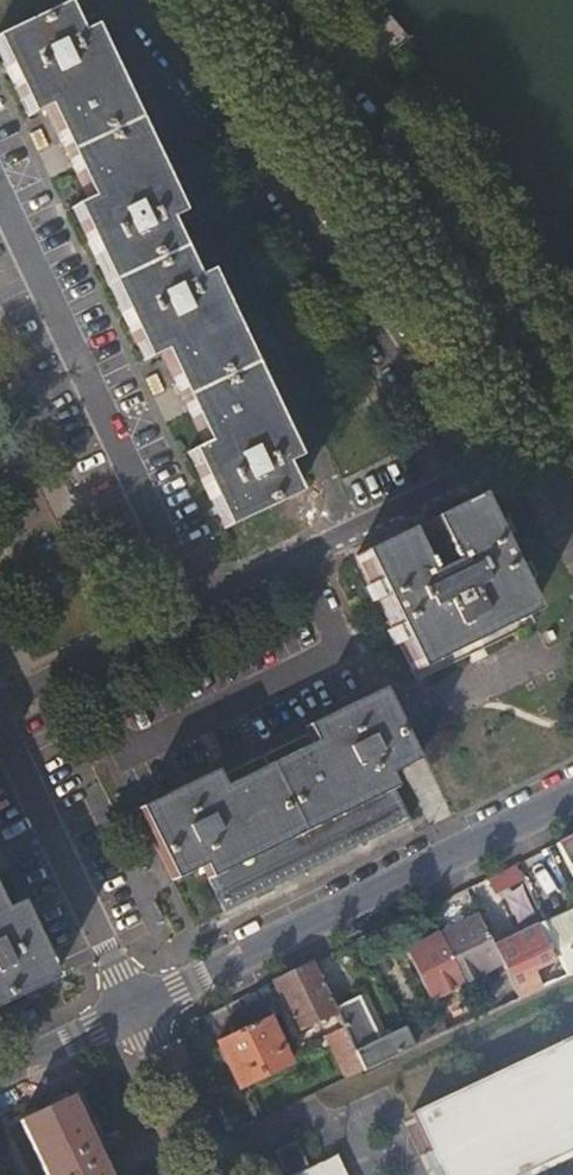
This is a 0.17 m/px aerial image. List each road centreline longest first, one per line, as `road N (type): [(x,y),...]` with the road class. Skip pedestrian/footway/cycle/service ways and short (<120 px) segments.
road 1 (residential): [(128,0),(275,176),(467,476)]
road 2 (tertiary): [(572,399),(436,199),(277,0)]
road 3 (residential): [(572,795),(136,1007)]
road 4 (unclassified): [(0,195),(199,611)]
road 5 (unclassified): [(136,1007),(0,722)]
road 6 (unclassified): [(467,476),(199,611)]
road 7 (unclassified): [(199,611),(0,706)]
road 8 (residential): [(219,1174),(136,1007)]
road 9 (residential): [(136,1007),(0,1076)]

